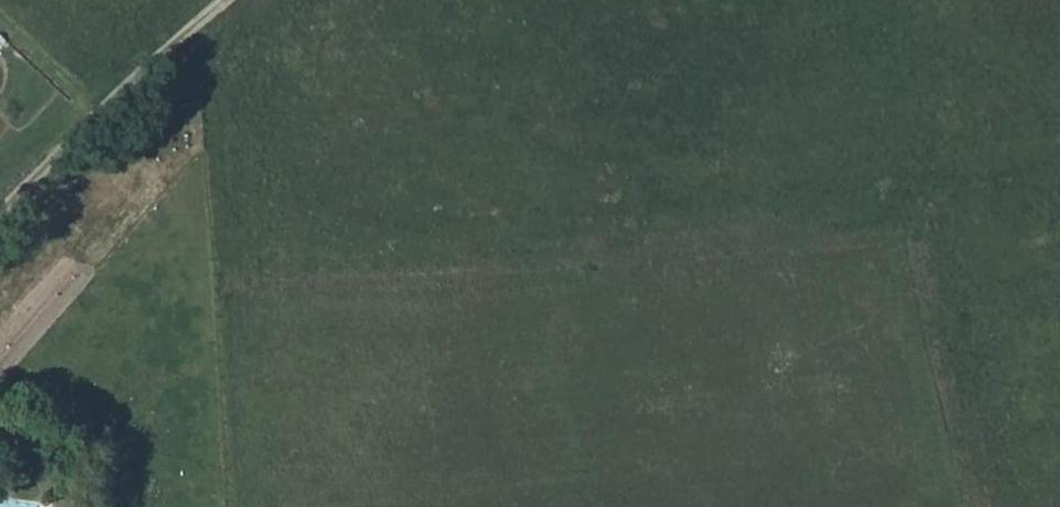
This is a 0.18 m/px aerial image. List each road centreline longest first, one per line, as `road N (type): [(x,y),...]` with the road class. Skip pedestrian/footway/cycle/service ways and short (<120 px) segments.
road 1 (track): [(0,216),(225,0)]

